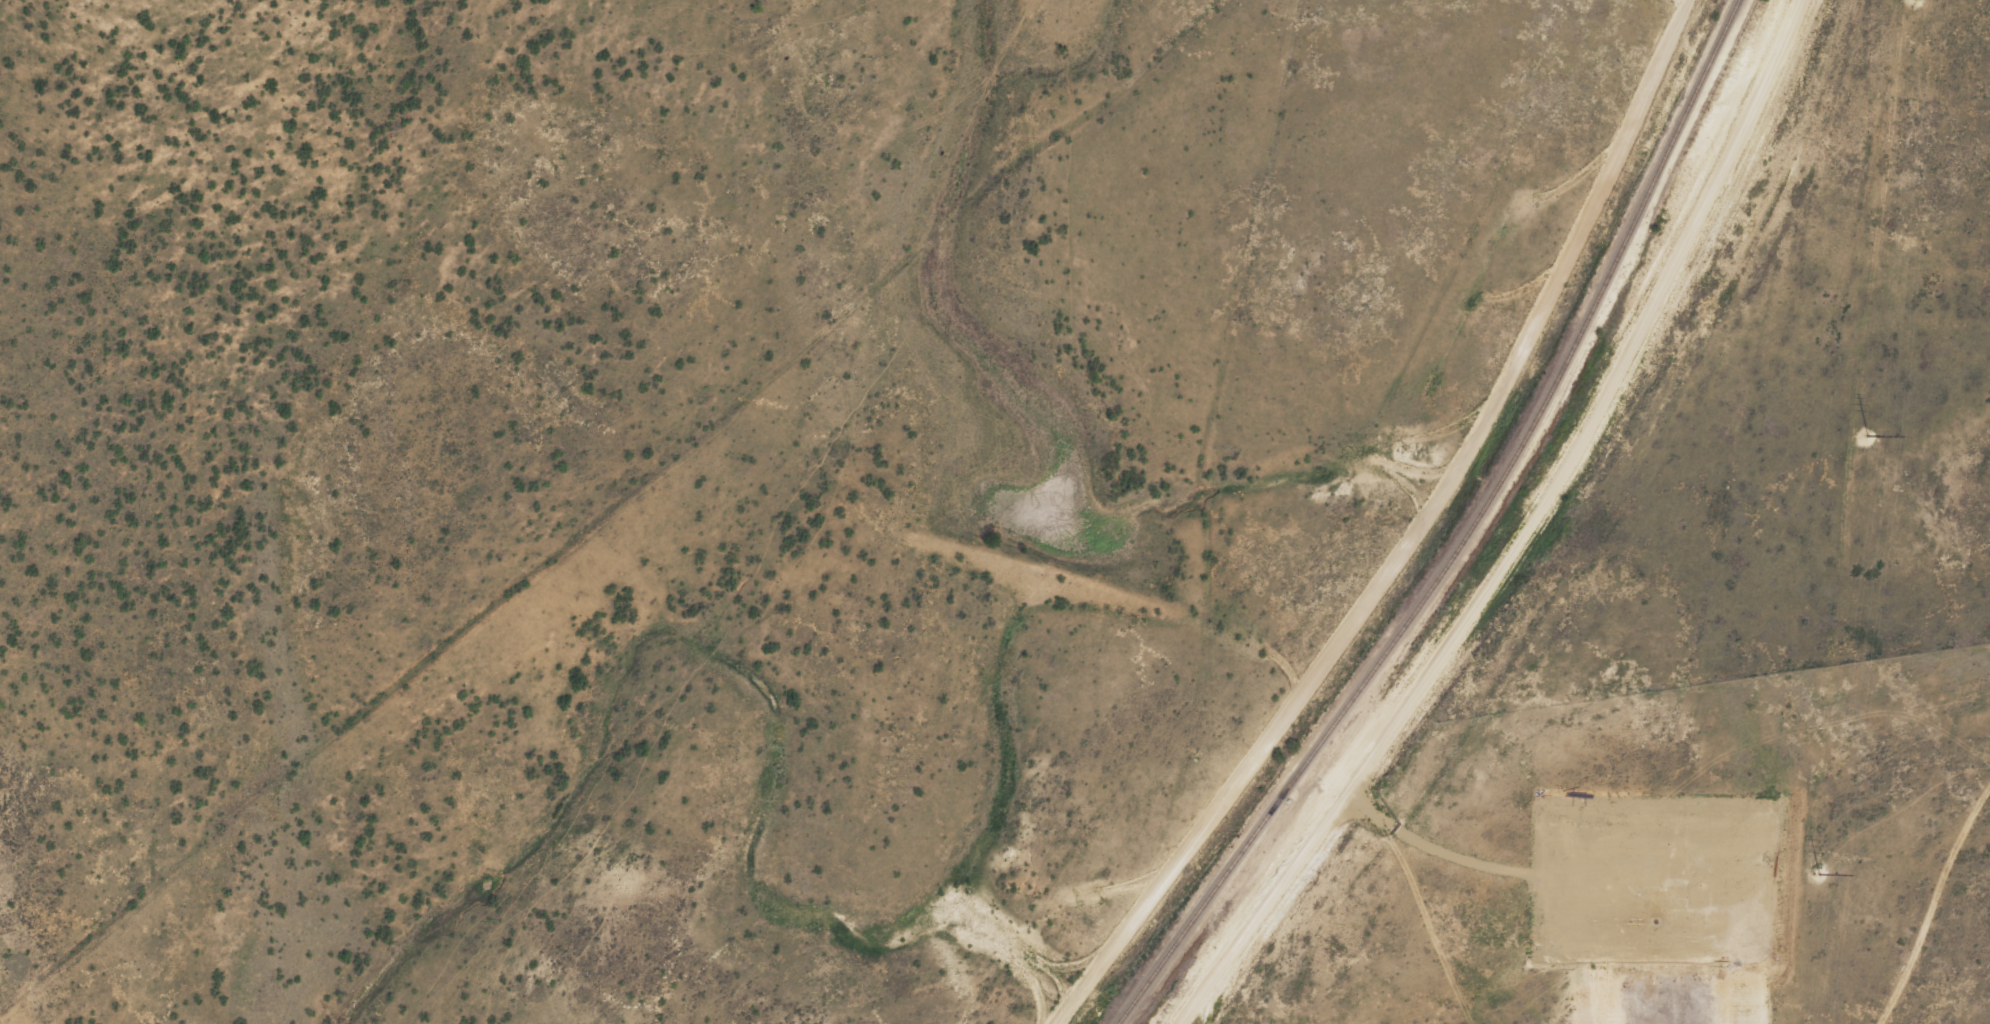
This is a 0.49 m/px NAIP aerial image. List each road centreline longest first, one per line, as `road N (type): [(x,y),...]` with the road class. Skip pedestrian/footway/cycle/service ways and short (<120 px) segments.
road 1 (residential): [(0,987),(1073,94),(1211,0)]
road 2 (residential): [(1181,1023),(1563,470),(1670,271),(1798,0)]
road 3 (residential): [(1448,1023),(1431,945),(1395,896),(1394,868),(1332,807)]
road 4 (residential): [(1882,1023),(1940,877),(1989,816)]

